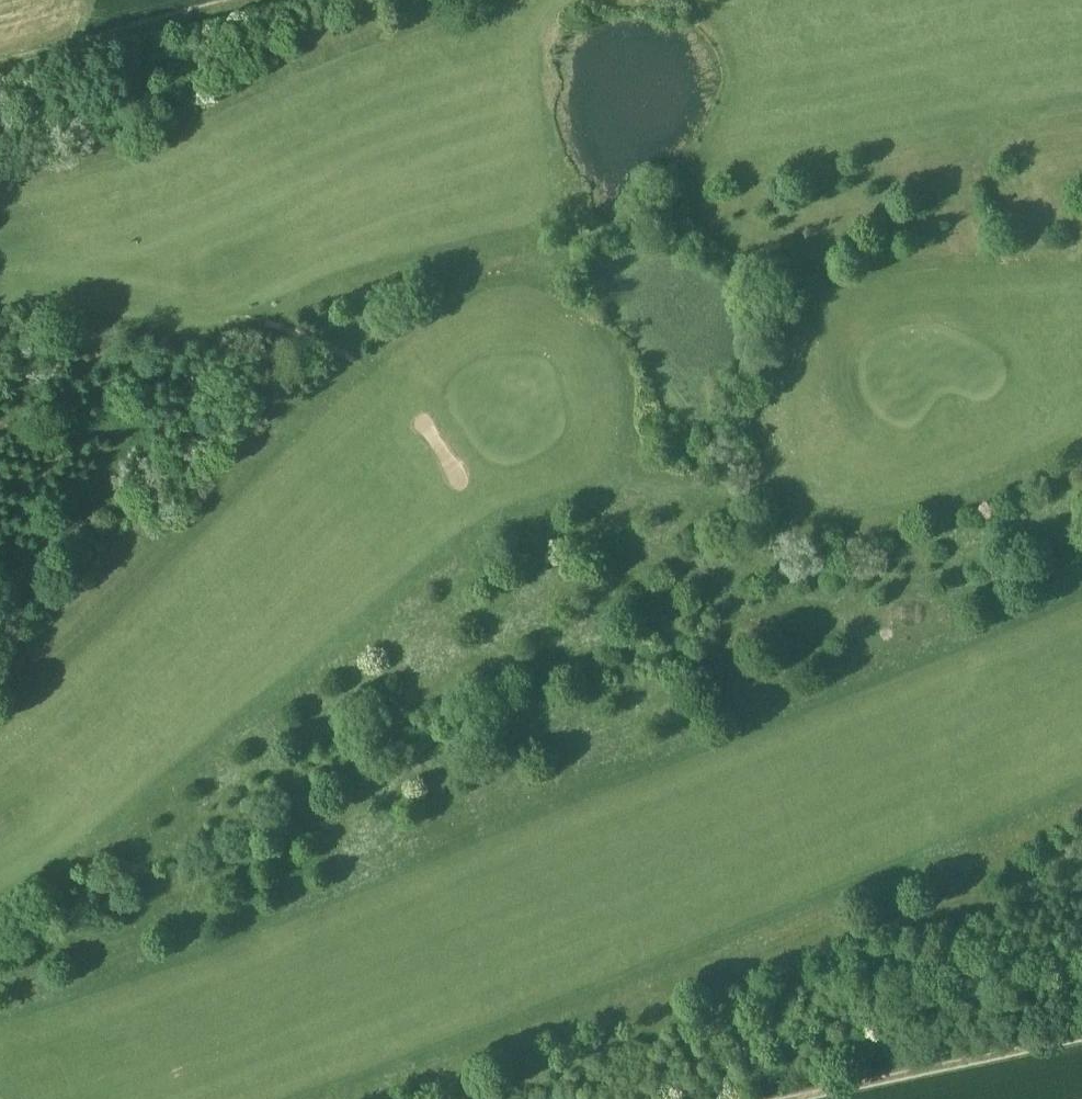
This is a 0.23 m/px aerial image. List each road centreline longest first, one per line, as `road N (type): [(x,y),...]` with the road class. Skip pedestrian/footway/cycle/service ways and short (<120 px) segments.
road 1 (track): [(0,83),(341,0)]
road 2 (track): [(866,1098),(1081,1051)]

